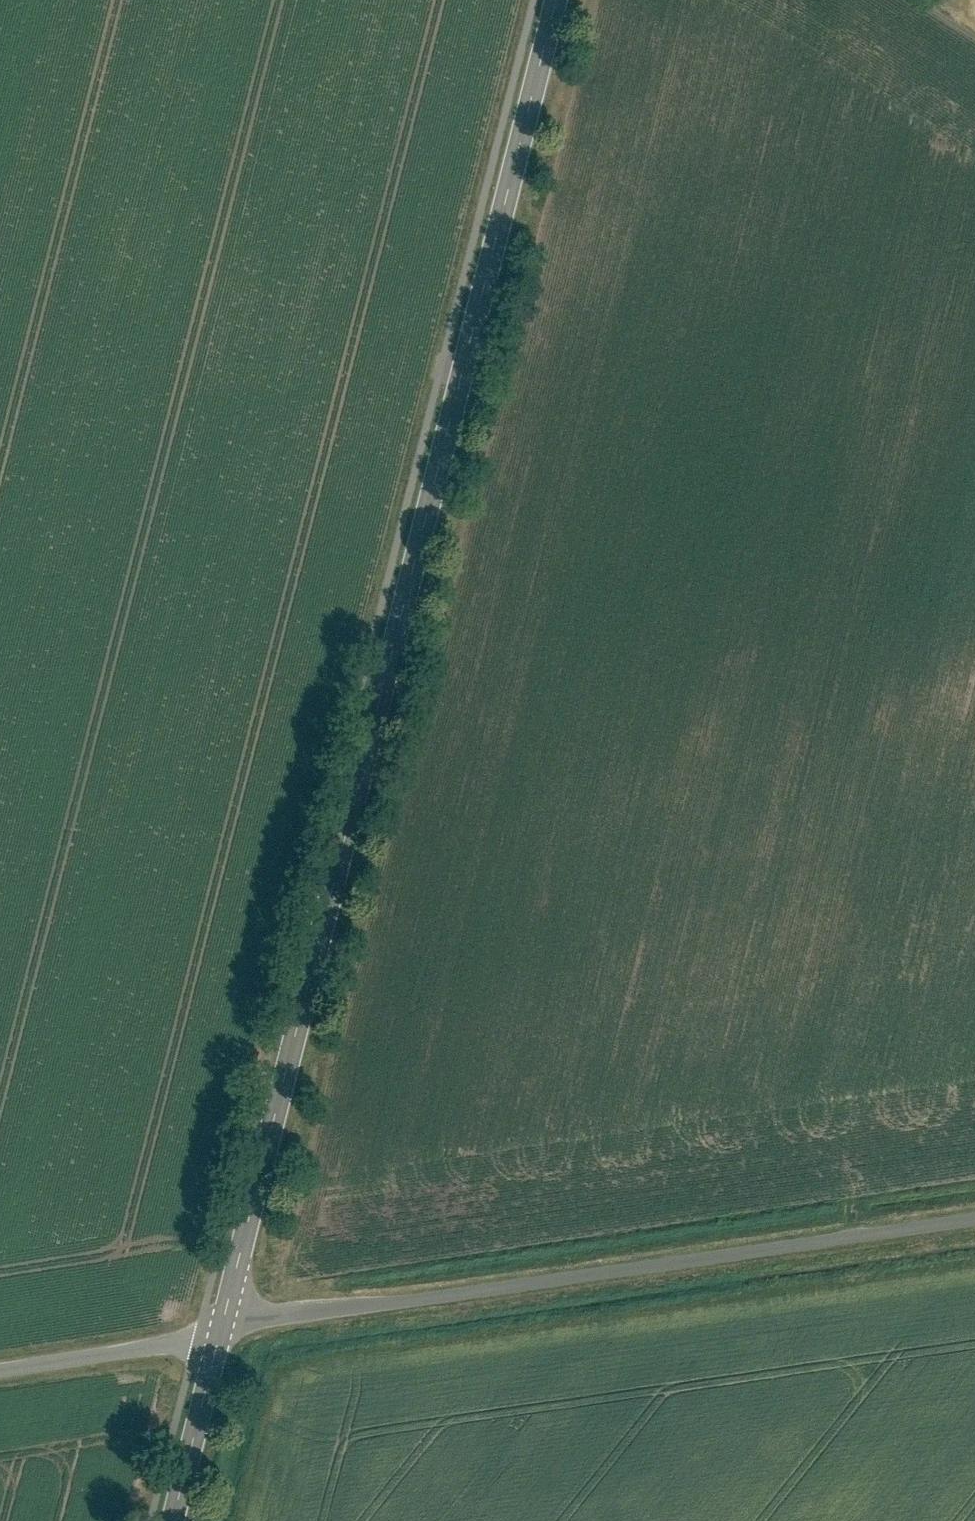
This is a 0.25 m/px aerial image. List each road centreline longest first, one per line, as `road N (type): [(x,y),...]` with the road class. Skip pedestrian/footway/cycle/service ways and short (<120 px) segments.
road 1 (tertiary): [(220,1329),(553,0)]
road 2 (residential): [(974,1210),(268,1314),(220,1329)]
road 3 (residential): [(220,1329),(0,1366)]
road 4 (tertiary): [(171,1520),(220,1329)]

